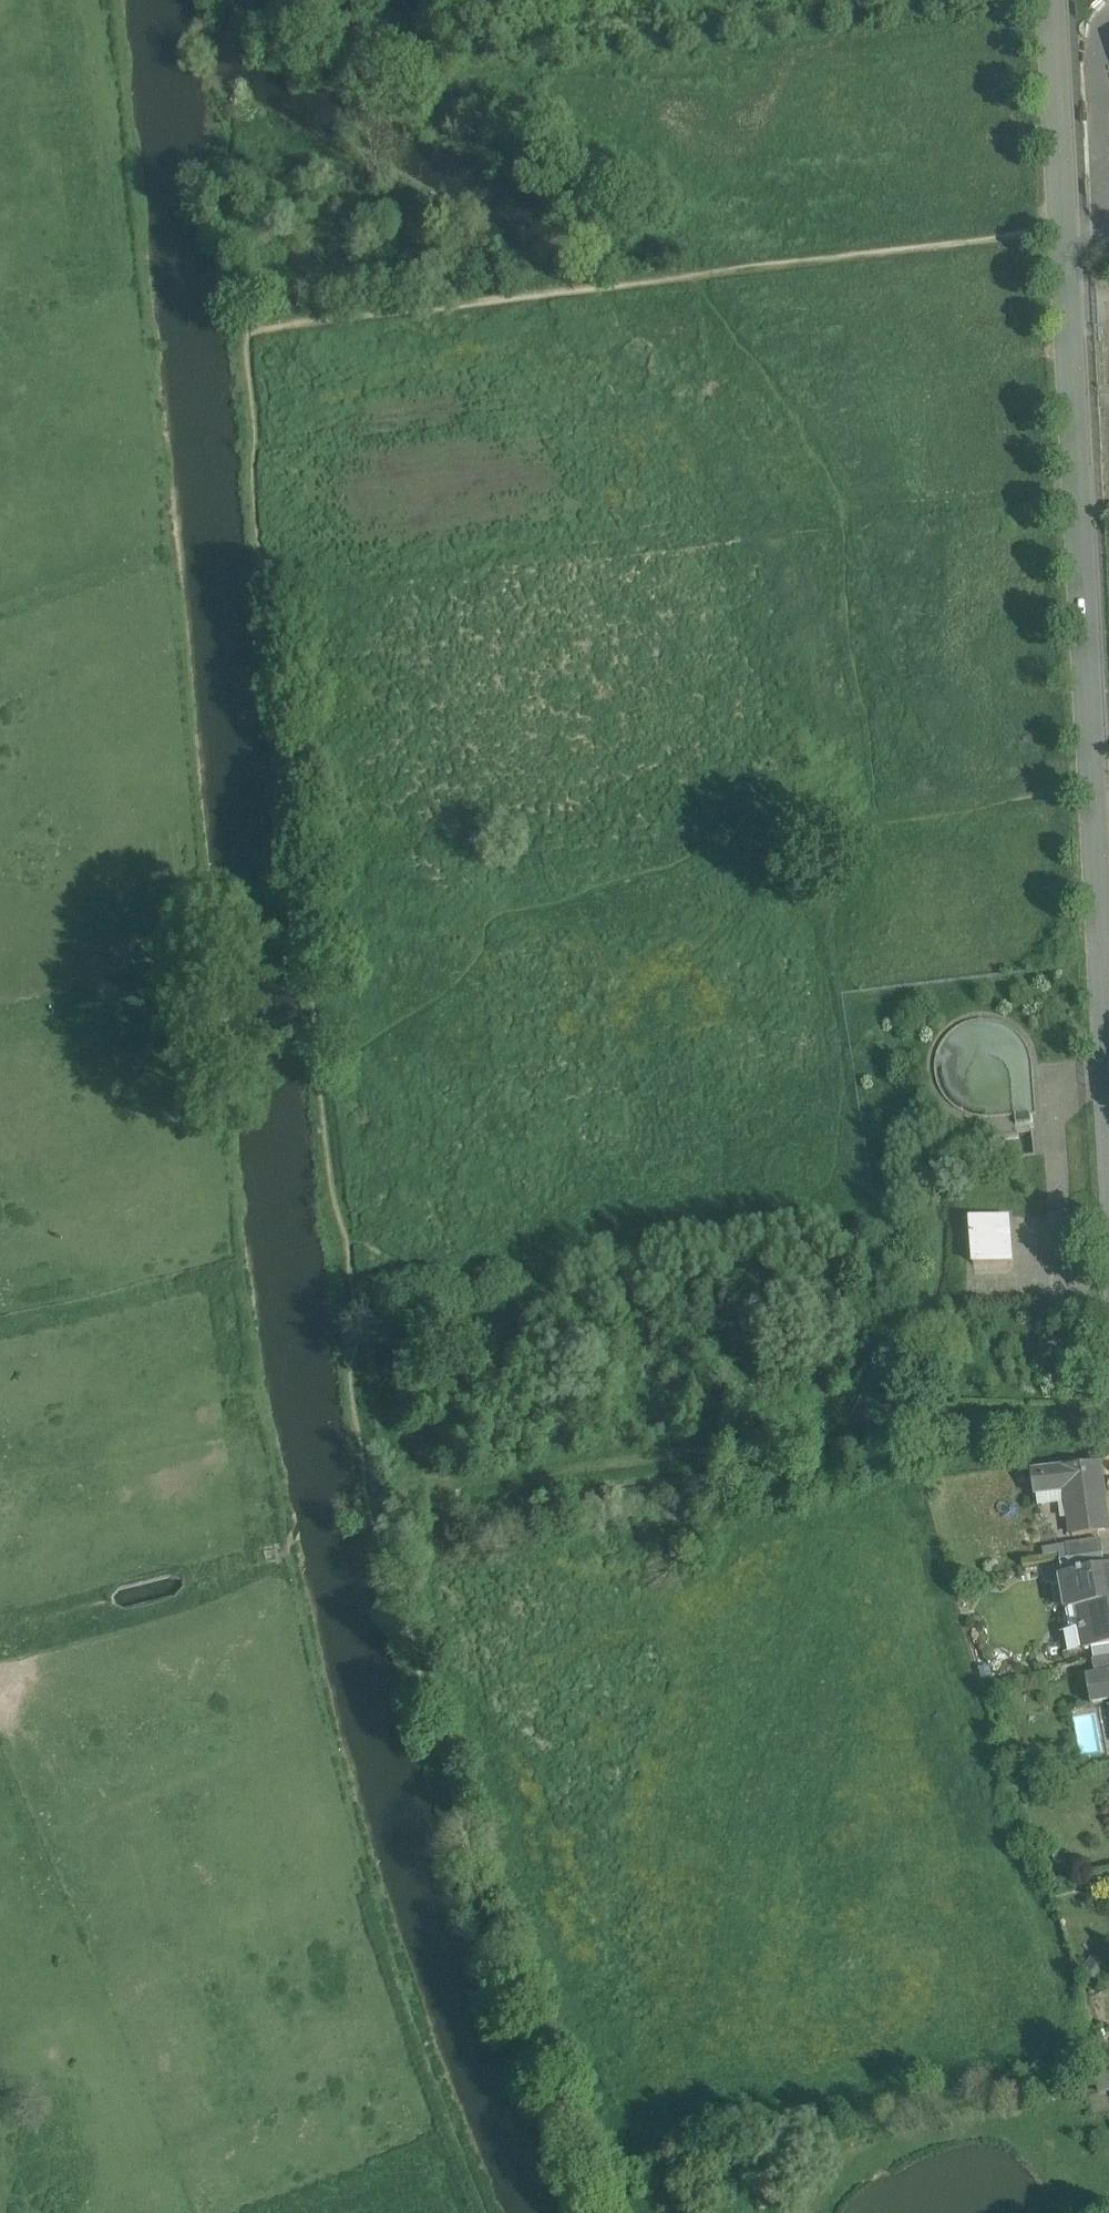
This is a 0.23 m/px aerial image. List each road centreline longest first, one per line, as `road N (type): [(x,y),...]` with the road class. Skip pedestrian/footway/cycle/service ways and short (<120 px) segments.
road 1 (unclassified): [(1108,944),(1055,0)]

